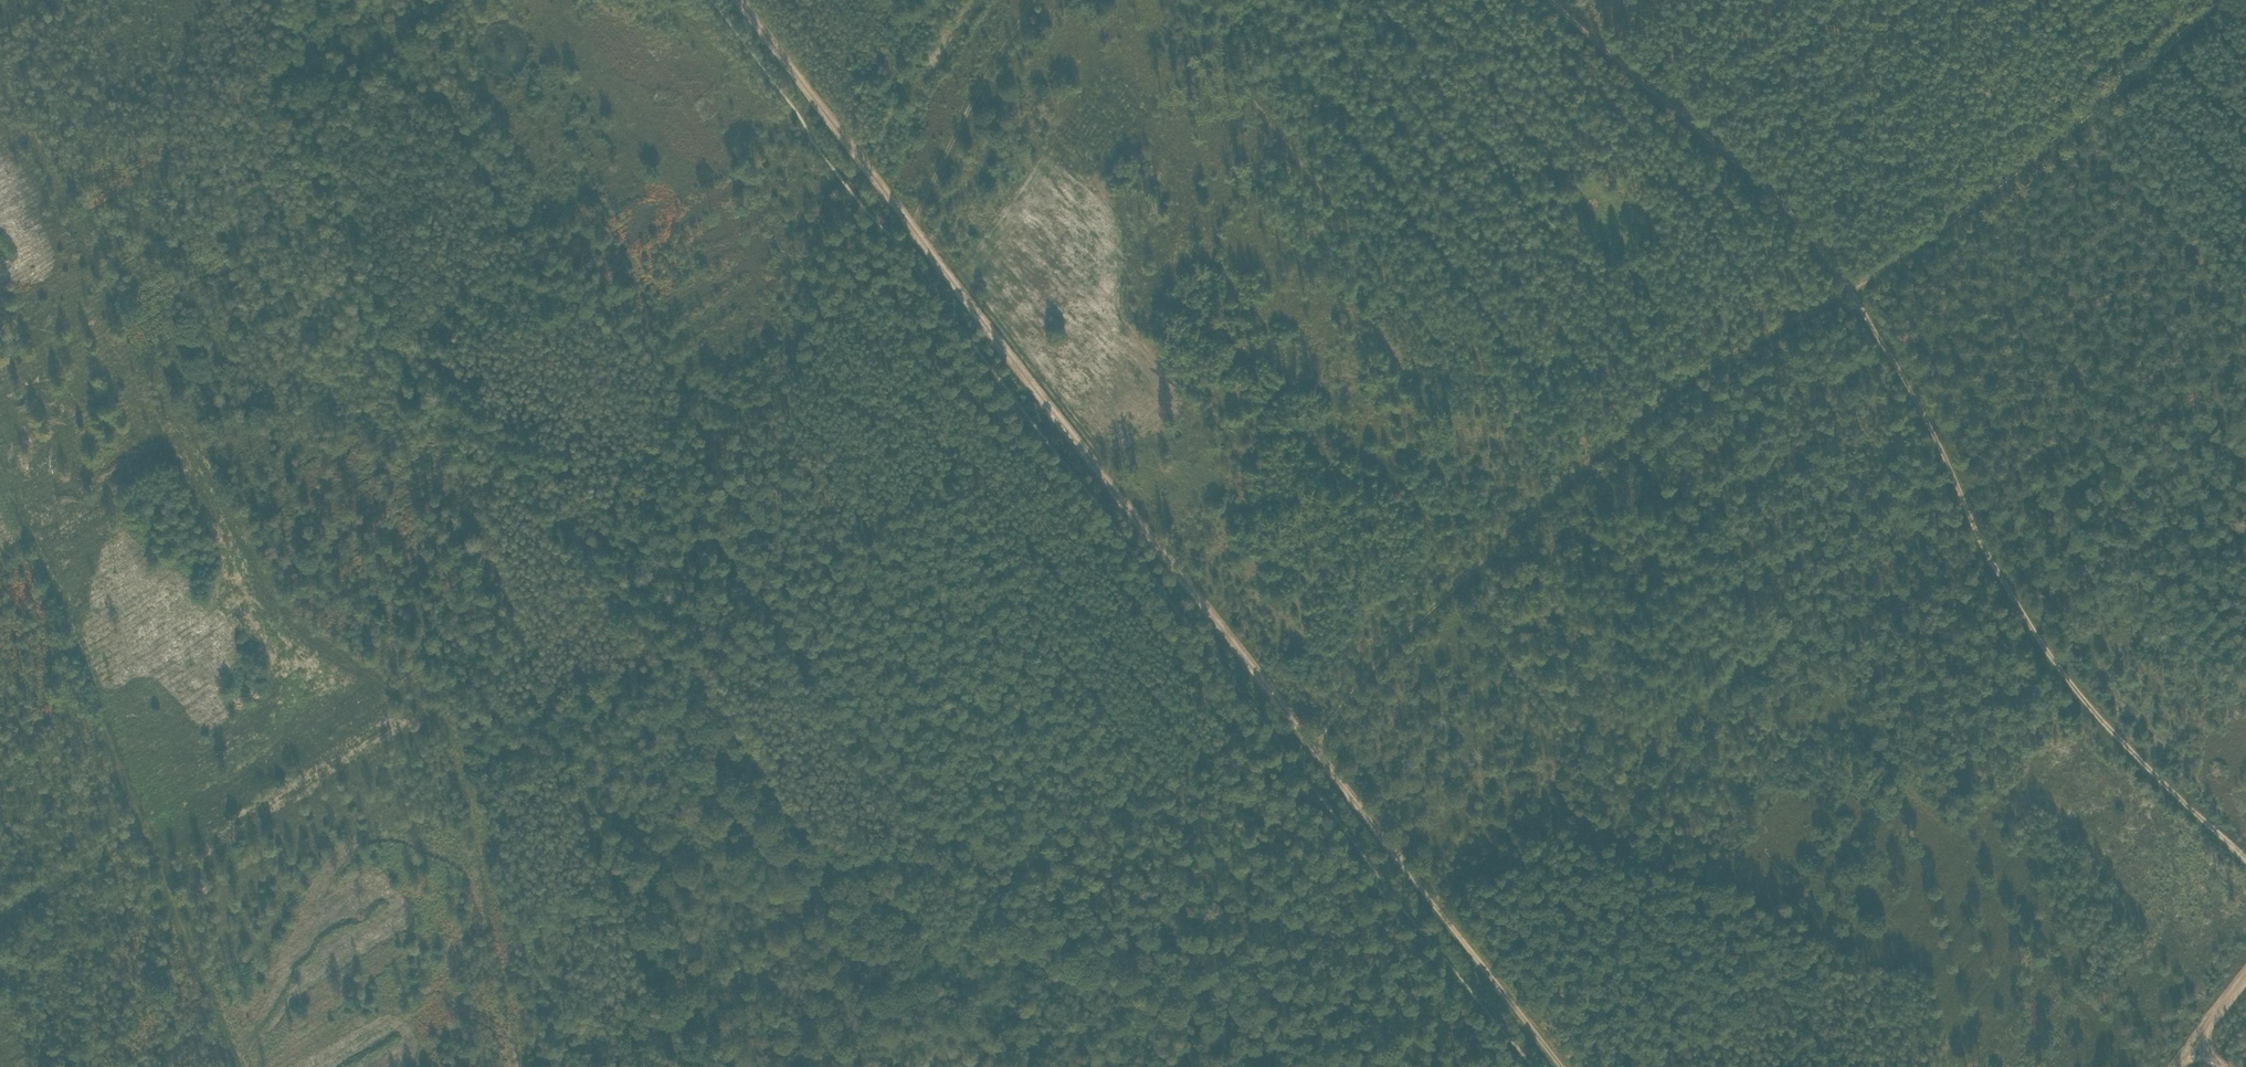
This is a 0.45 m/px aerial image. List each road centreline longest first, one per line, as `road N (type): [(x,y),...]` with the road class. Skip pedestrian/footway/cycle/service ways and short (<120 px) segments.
road 1 (track): [(1650,409),(1380,661),(1310,746)]
road 2 (track): [(2210,0),(2111,92),(1857,290)]
road 3 (track): [(2245,859),(2053,663),(1985,535)]
road 4 (track): [(1556,0),(1764,183),(1857,290)]
road 5 (track): [(1561,1066),(1310,746)]
road 6 (track): [(1271,698),(1052,410)]
road 7 (track): [(912,224),(739,0)]
road 8 (track): [(1985,535),(1901,350),(1857,290)]
road 9 (track): [(912,224),(1034,0)]
road 10 (track): [(1857,290),(1650,409)]
road 11 (track): [(1052,410),(912,224)]

